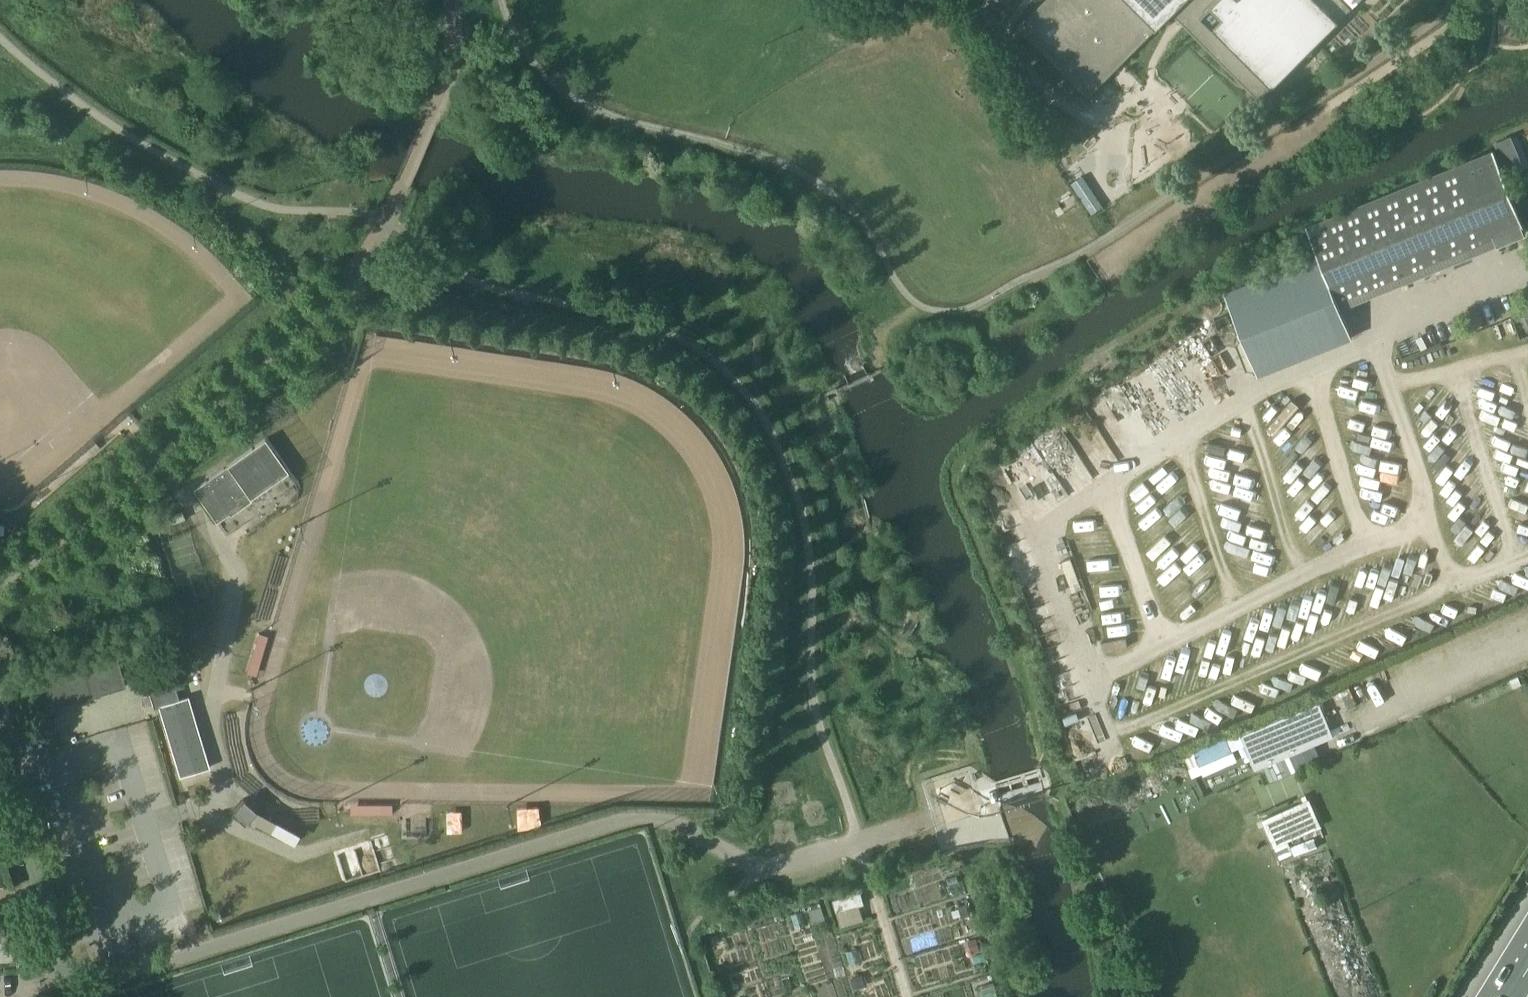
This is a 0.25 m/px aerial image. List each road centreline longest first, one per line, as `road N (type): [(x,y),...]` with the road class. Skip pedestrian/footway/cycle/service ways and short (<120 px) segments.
road 1 (unclassified): [(66,996),(0,750)]

